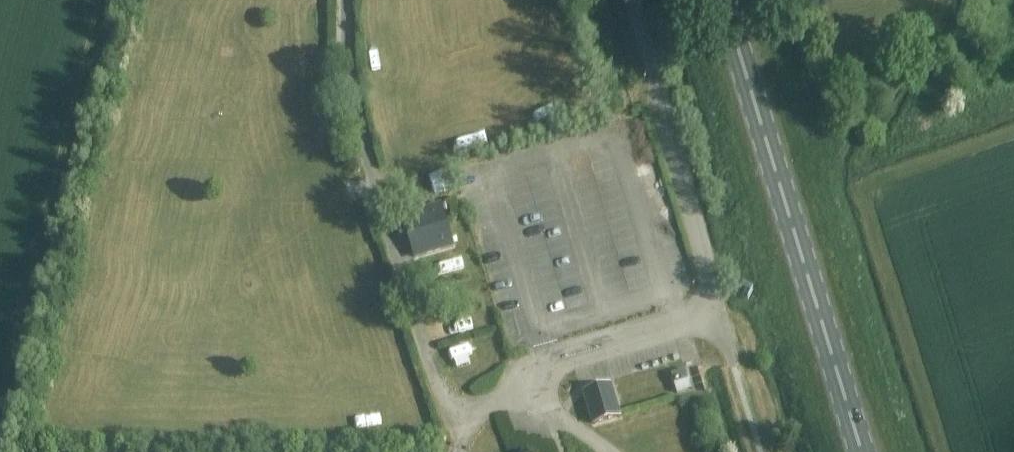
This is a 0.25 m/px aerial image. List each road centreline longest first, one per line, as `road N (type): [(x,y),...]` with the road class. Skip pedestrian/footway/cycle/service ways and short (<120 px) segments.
road 1 (primary): [(863,451),(723,0)]
road 2 (unclassified): [(629,0),(741,389)]

